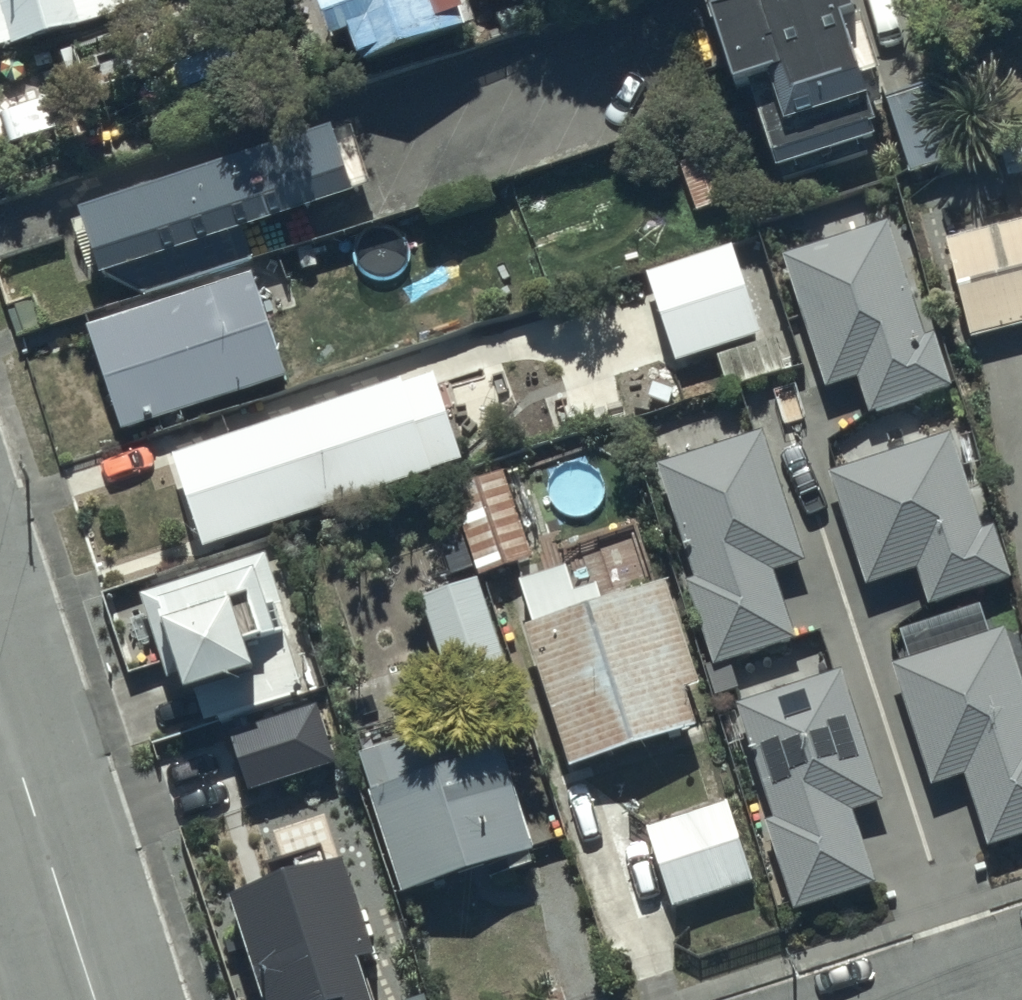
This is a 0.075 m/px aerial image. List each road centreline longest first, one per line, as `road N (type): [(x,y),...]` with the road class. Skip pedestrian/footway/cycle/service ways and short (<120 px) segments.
road 1 (residential): [(0,721),(94,999)]

